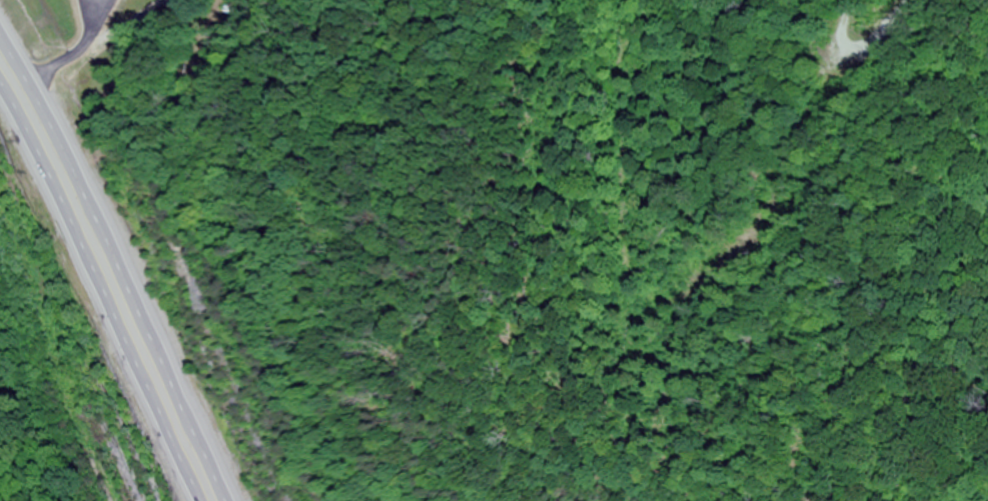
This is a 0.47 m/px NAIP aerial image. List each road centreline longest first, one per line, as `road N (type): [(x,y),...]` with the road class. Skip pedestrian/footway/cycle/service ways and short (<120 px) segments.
road 1 (trunk): [(231,500),(0,26)]
road 2 (trunk): [(0,91),(194,500)]

